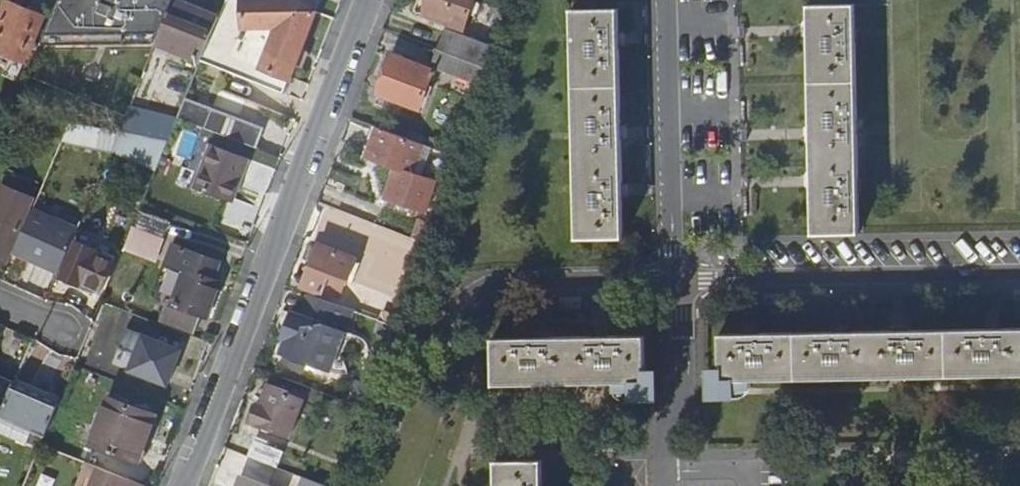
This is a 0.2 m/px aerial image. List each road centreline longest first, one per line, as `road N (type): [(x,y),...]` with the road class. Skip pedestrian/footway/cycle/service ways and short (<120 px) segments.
road 1 (tertiary): [(180,485),(365,0)]
road 2 (residential): [(675,279),(1019,273)]
road 3 (residential): [(675,279),(667,0)]
road 4 (residential): [(662,485),(663,440),(681,391),(675,279)]

